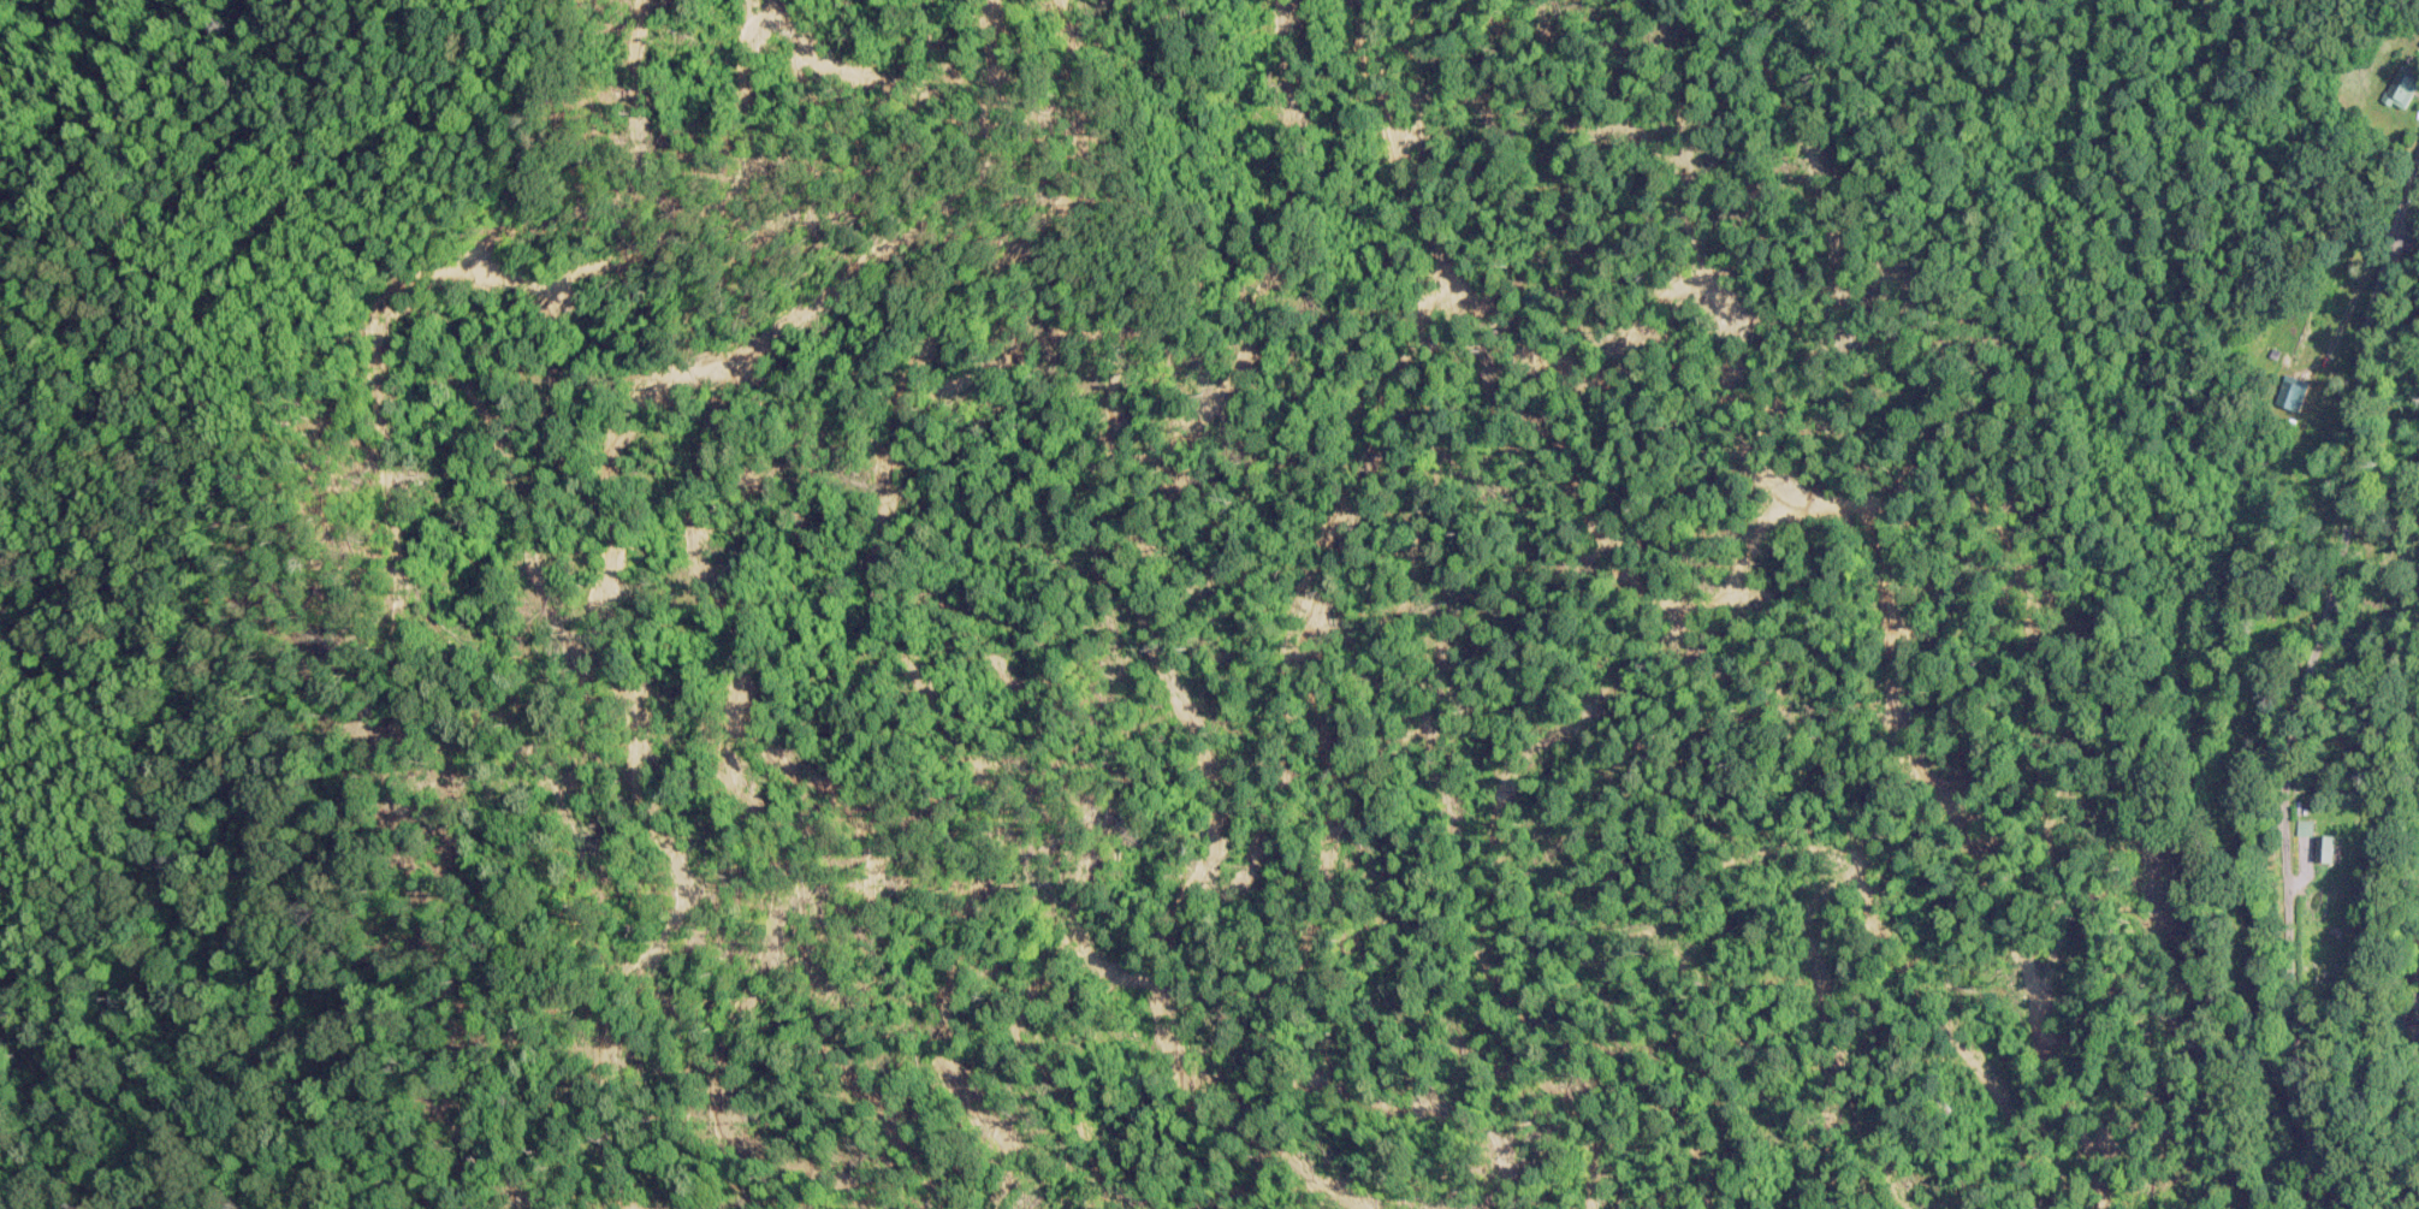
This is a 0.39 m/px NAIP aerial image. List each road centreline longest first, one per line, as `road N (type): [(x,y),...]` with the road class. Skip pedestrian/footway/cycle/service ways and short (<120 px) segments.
road 1 (tertiary): [(2418,120),(2389,185),(2239,972),(2225,1122),(2248,1208)]

